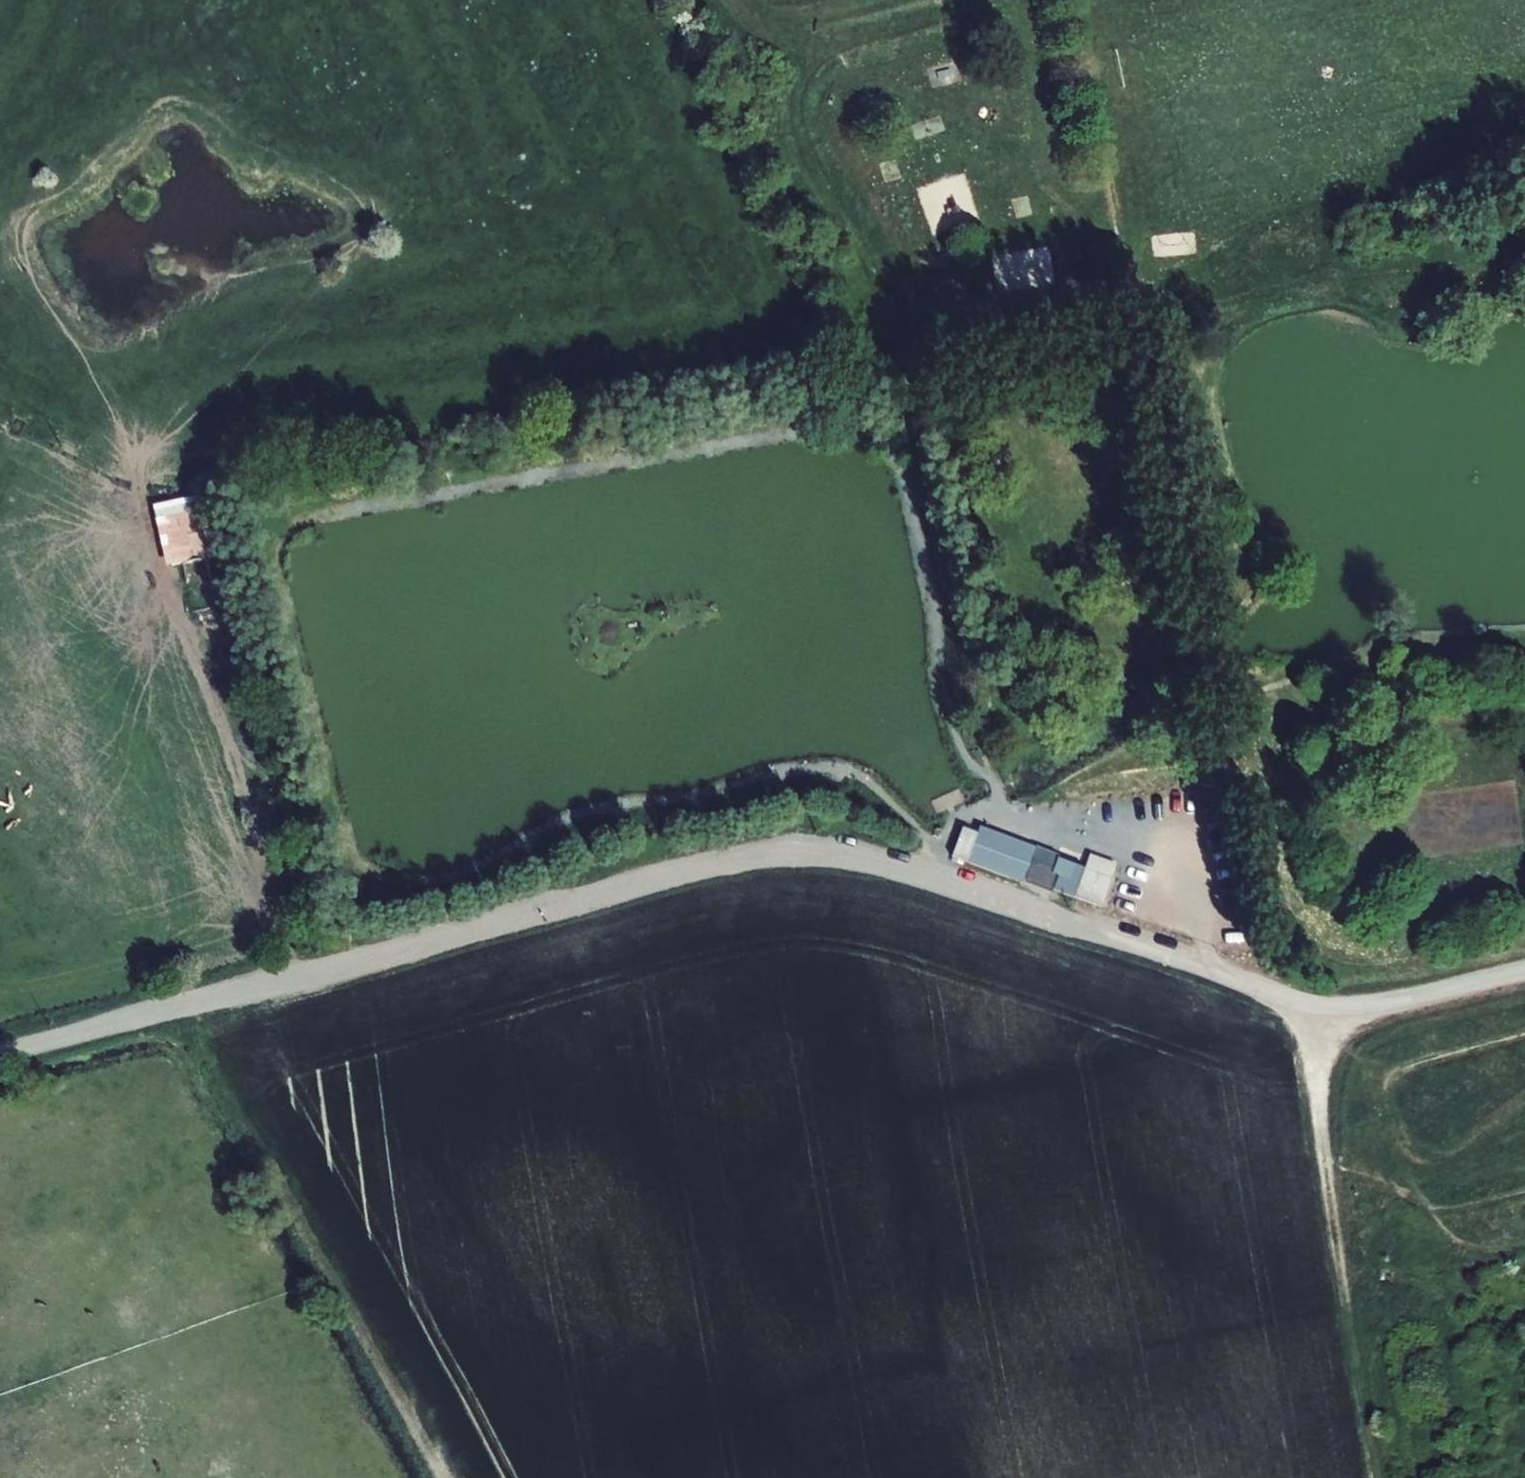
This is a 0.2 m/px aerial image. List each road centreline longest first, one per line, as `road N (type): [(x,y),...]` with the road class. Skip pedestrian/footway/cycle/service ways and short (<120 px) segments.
road 1 (unclassified): [(1524,969),(1328,1005),(917,873),(804,853),(704,868),(0,1054)]
road 2 (track): [(1305,1001),(1380,1477)]

